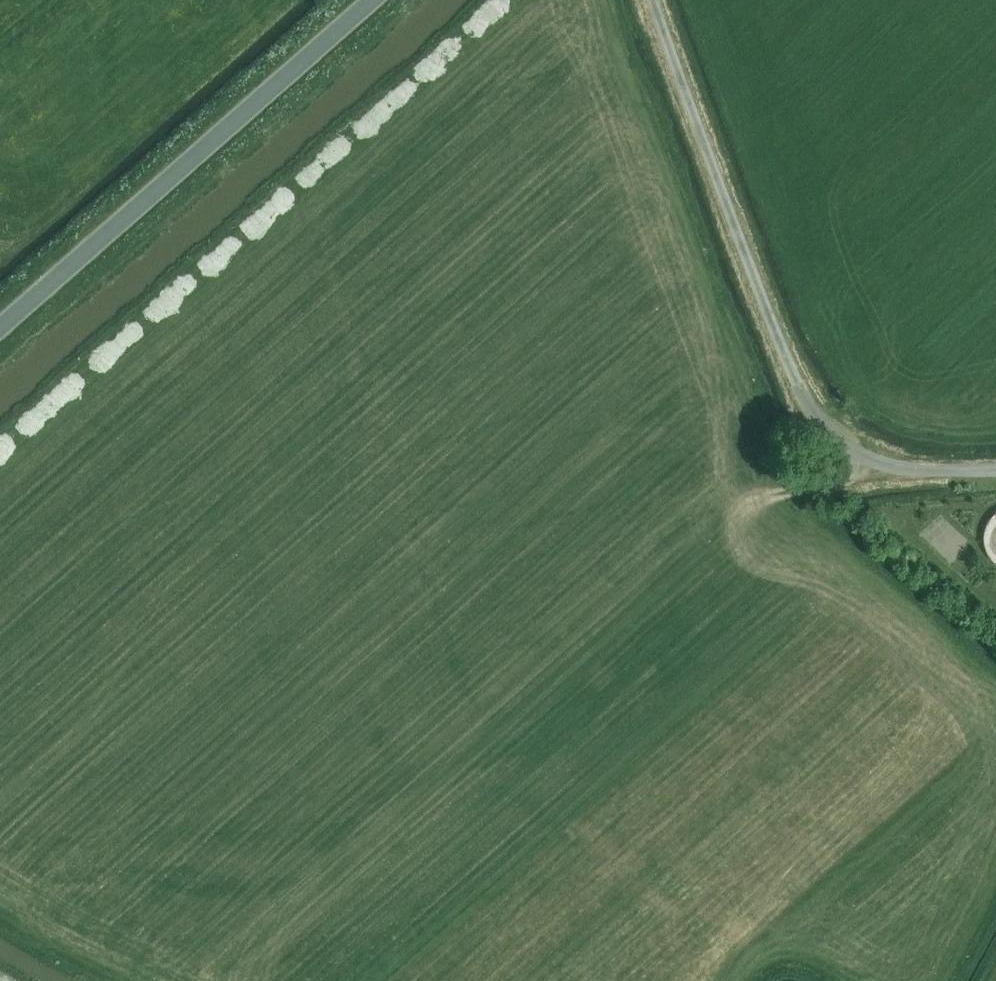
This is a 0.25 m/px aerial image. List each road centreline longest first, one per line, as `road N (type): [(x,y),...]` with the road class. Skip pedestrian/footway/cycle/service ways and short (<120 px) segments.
road 1 (tertiary): [(0,328),(372,0)]

